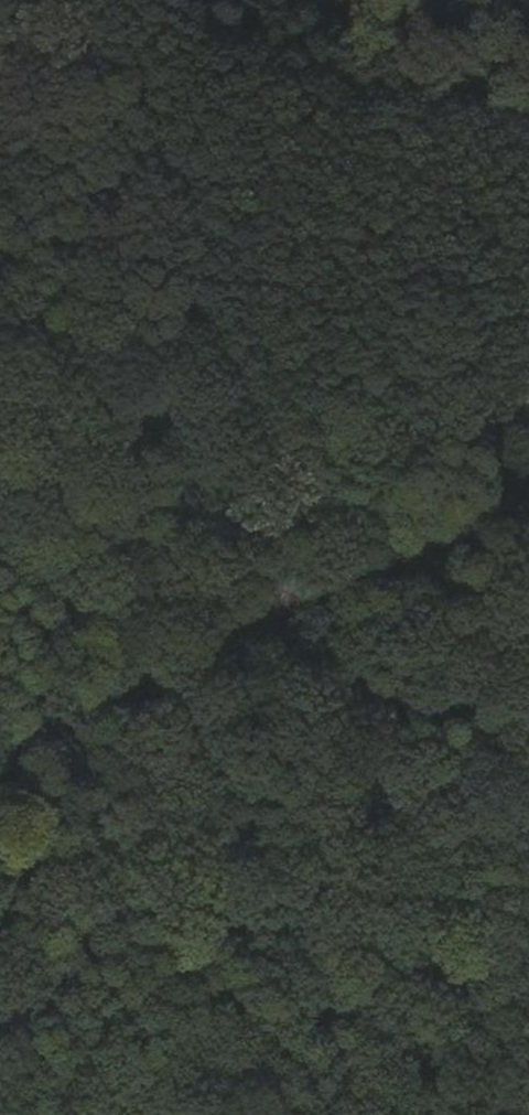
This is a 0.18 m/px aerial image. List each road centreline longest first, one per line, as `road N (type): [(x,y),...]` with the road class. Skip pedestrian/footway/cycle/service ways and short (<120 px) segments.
road 1 (track): [(528,630),(0,286)]
road 2 (track): [(0,756),(528,502)]

